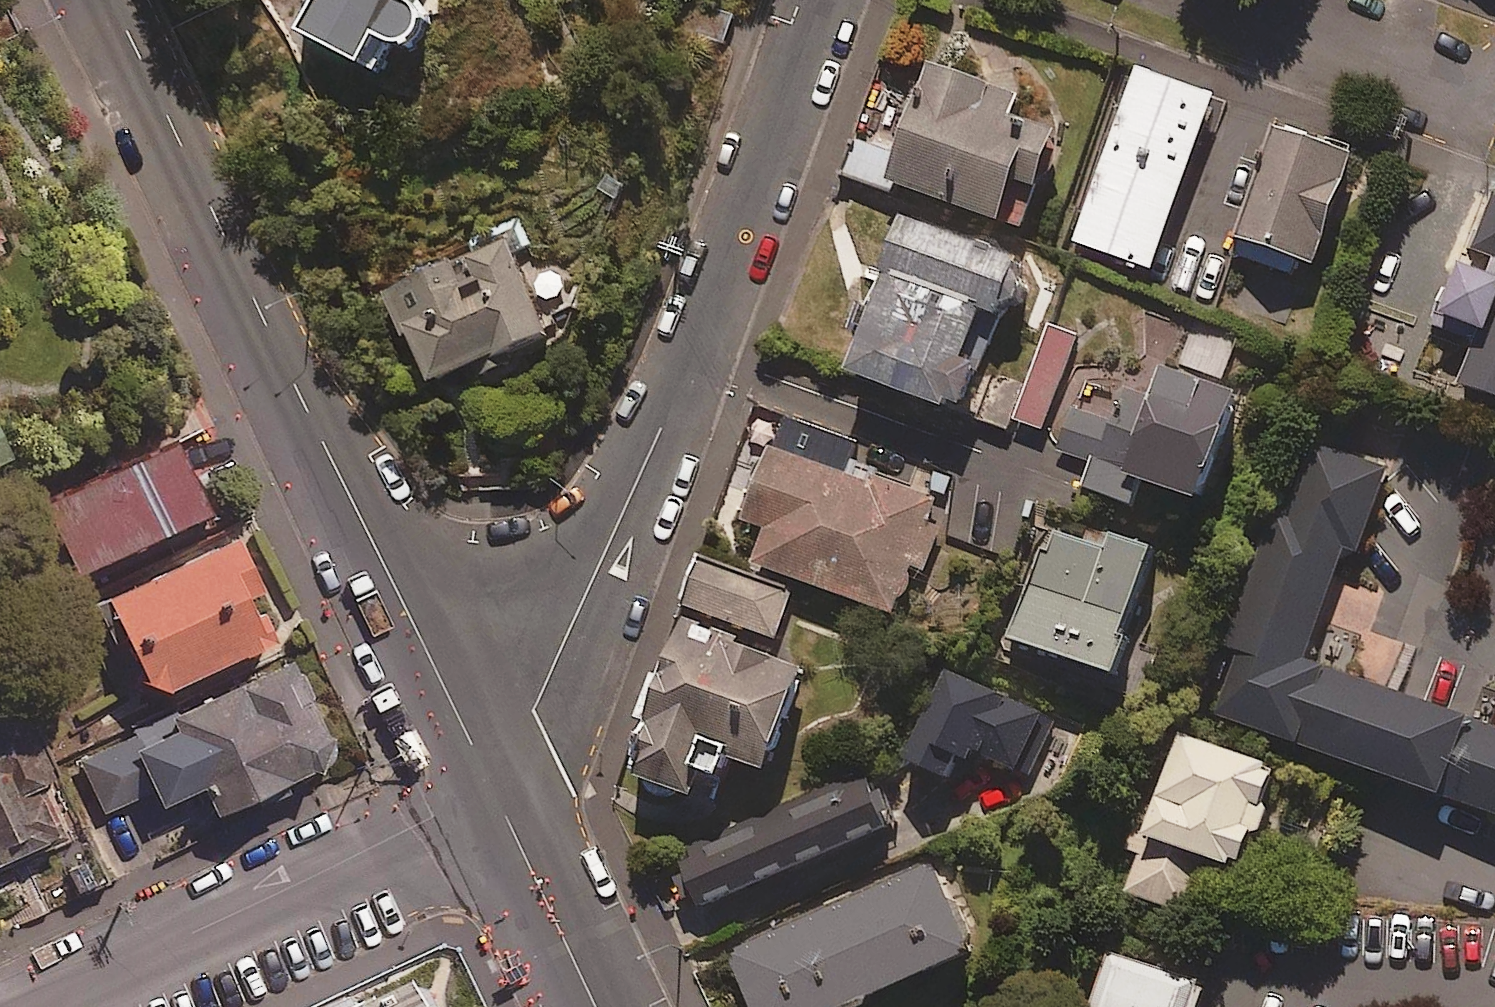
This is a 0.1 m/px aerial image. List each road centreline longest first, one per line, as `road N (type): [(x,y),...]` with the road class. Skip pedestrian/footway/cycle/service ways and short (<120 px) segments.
road 1 (tertiary): [(492,791),(116,0)]
road 2 (residential): [(492,791),(641,492),(828,0)]
road 3 (residential): [(492,791),(52,1006)]
road 4 (residential): [(1240,0),(1487,96)]
road 5 (tertiary): [(595,1006),(492,791)]

